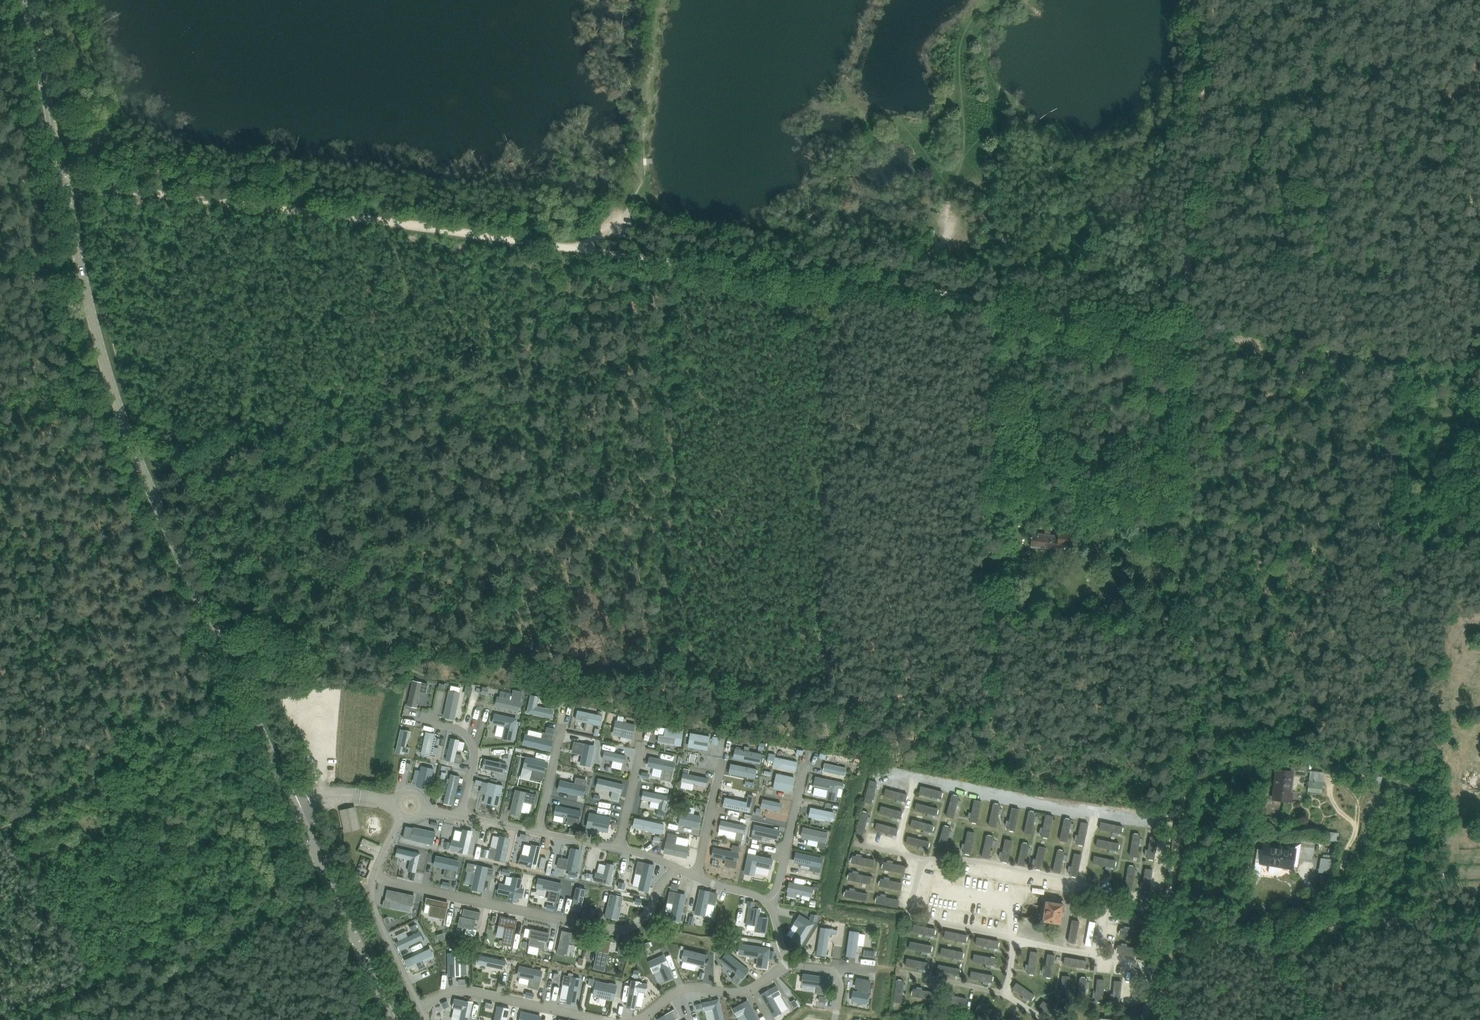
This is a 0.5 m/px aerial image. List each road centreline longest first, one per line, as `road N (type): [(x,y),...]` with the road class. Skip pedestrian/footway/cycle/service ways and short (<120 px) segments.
road 1 (track): [(64,189),(820,277),(1185,335)]
road 2 (tertiary): [(392,1019),(131,439),(82,272),(27,0)]
road 3 (track): [(1156,965),(1192,740),(1185,335)]
road 4 (track): [(1217,0),(1185,335)]
road 5 (track): [(324,869),(31,1019)]
road 6 (track): [(1185,335),(1454,365),(1479,359)]
road 7 (track): [(1165,920),(1339,928)]
road 8 (unclassified): [(1339,928),(1479,911)]
road 9 (track): [(936,250),(906,263),(827,267),(820,277)]

